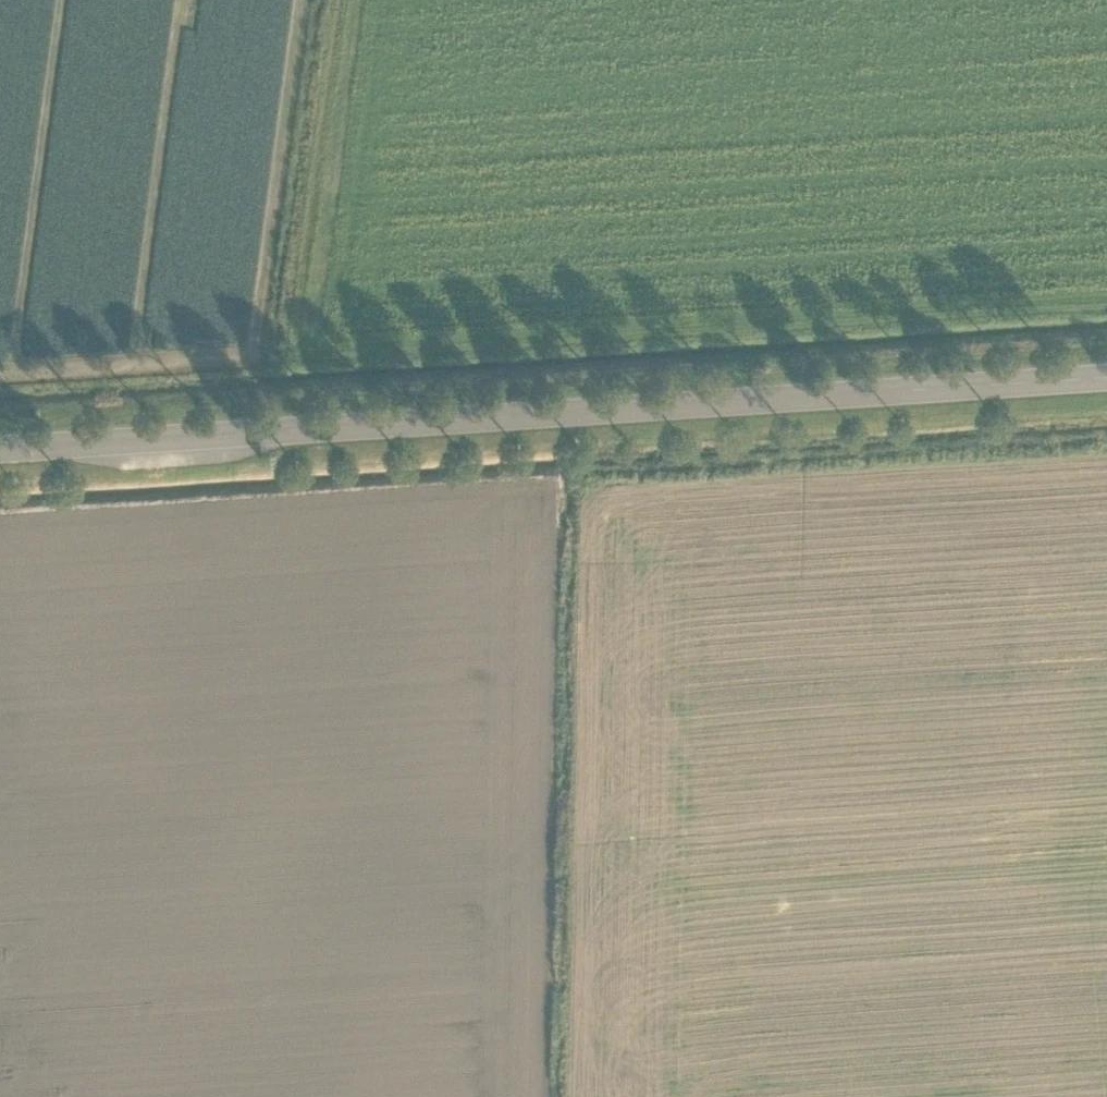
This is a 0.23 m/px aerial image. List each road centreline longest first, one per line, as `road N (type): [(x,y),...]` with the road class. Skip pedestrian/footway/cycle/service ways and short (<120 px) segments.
road 1 (primary): [(0,448),(1106,378)]

